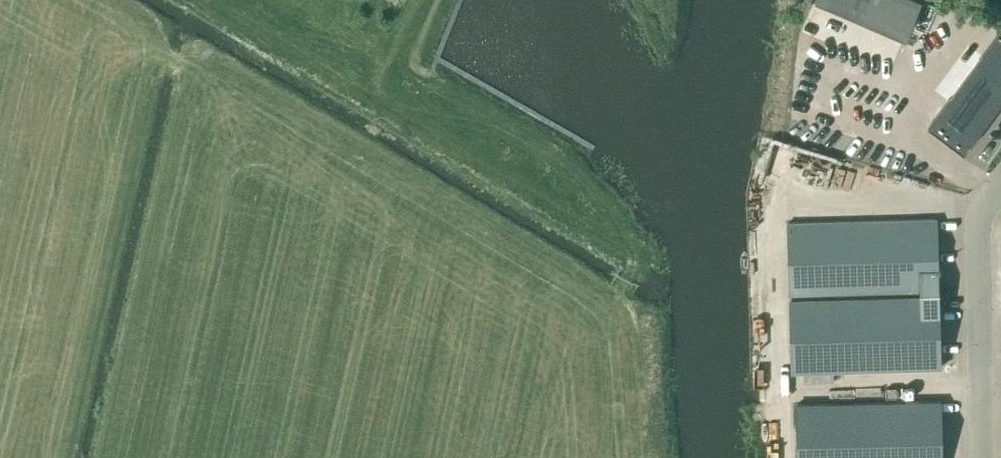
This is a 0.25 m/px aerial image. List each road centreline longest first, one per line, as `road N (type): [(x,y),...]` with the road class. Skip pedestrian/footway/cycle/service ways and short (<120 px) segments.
road 1 (track): [(615,305),(629,263),(626,239),(603,210),(472,153),(194,0)]
road 2 (track): [(447,0),(421,65),(422,85),(556,160),(603,210)]
road 3 (residential): [(982,457),(978,226),(1000,181)]

